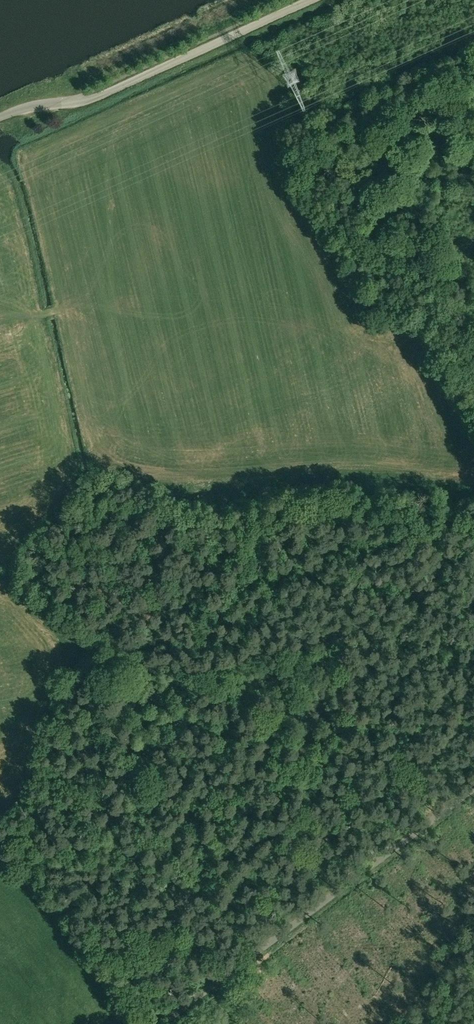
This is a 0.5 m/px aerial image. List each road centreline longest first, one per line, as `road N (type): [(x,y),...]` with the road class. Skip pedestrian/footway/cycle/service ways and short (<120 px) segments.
road 1 (unclassified): [(165,1023),(473,790)]
road 2 (unclassified): [(72,101),(94,100),(309,0)]

